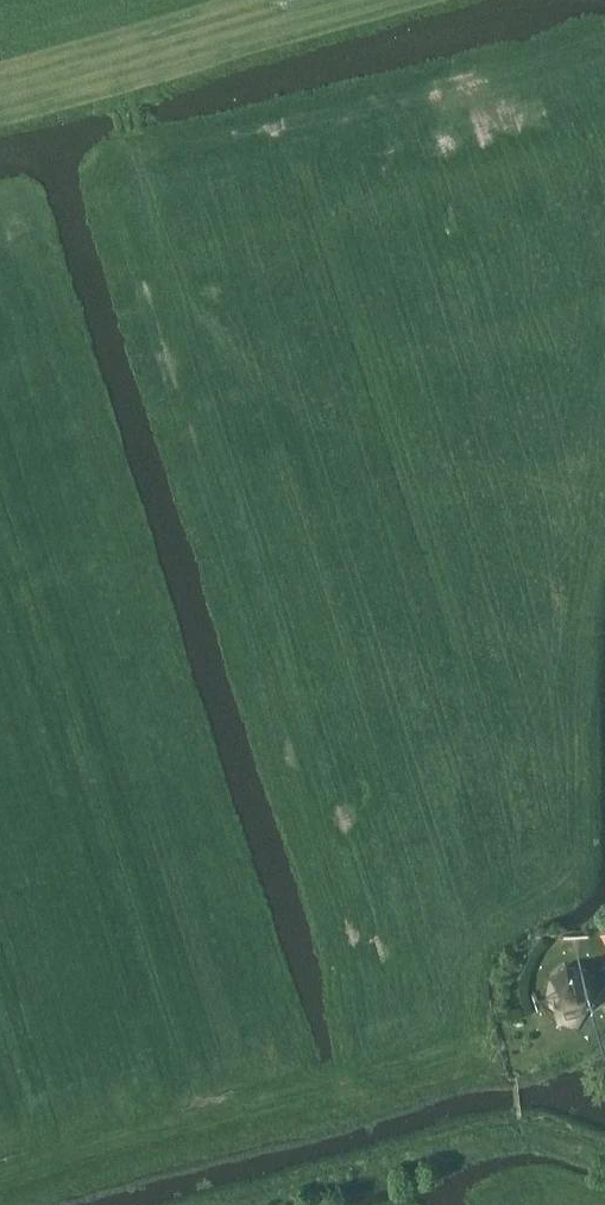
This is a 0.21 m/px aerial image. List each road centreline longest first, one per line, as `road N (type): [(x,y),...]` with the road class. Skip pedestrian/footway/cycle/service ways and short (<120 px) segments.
road 1 (track): [(604,499),(348,425),(286,398),(228,349),(178,275),(138,174),(104,64),(108,0)]
road 2 (track): [(361,1091),(0,1193)]

